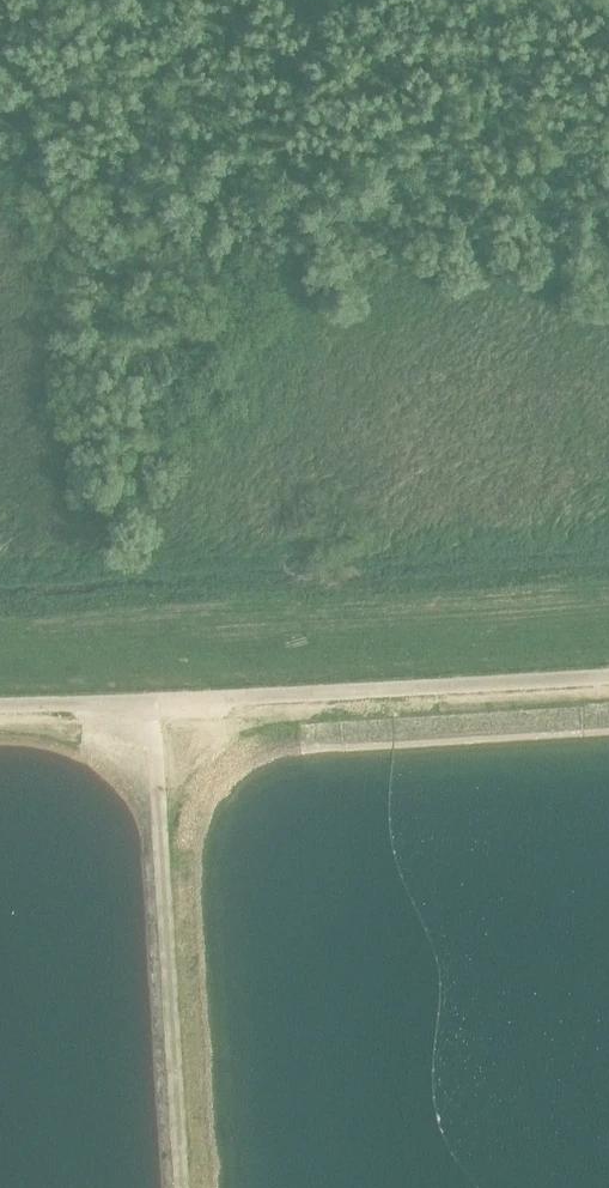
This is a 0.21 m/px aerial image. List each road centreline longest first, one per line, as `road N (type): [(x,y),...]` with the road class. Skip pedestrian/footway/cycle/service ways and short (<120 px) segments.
road 1 (track): [(0,707),(156,702),(183,1187)]

